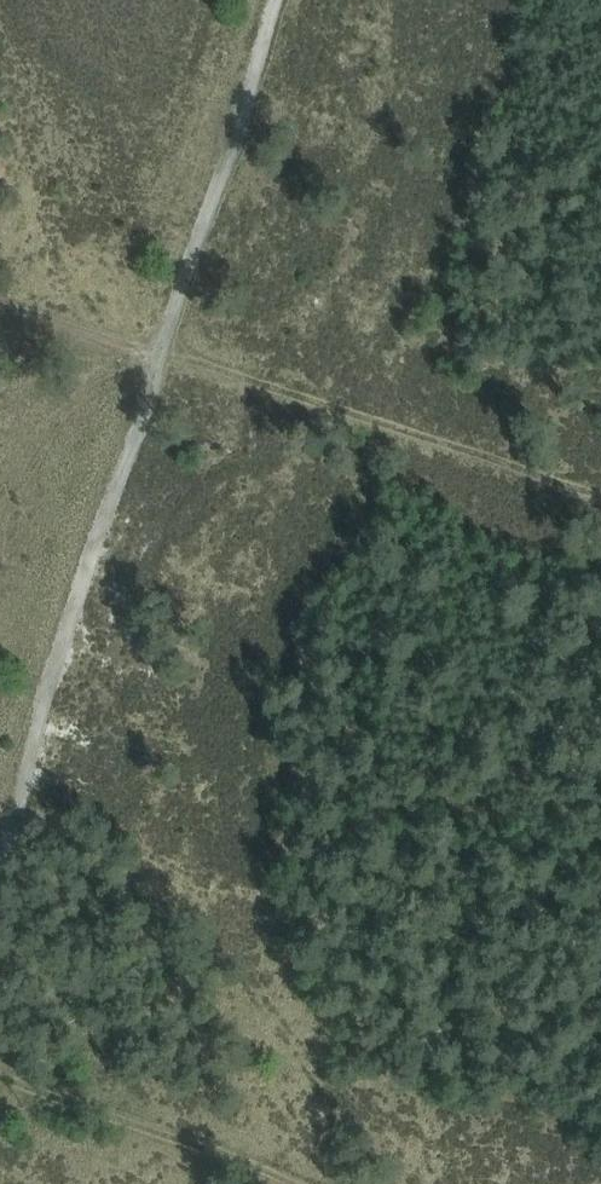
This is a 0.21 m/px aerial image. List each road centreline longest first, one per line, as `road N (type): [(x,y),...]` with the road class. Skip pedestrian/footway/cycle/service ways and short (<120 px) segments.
road 1 (track): [(0,836),(281,0)]

